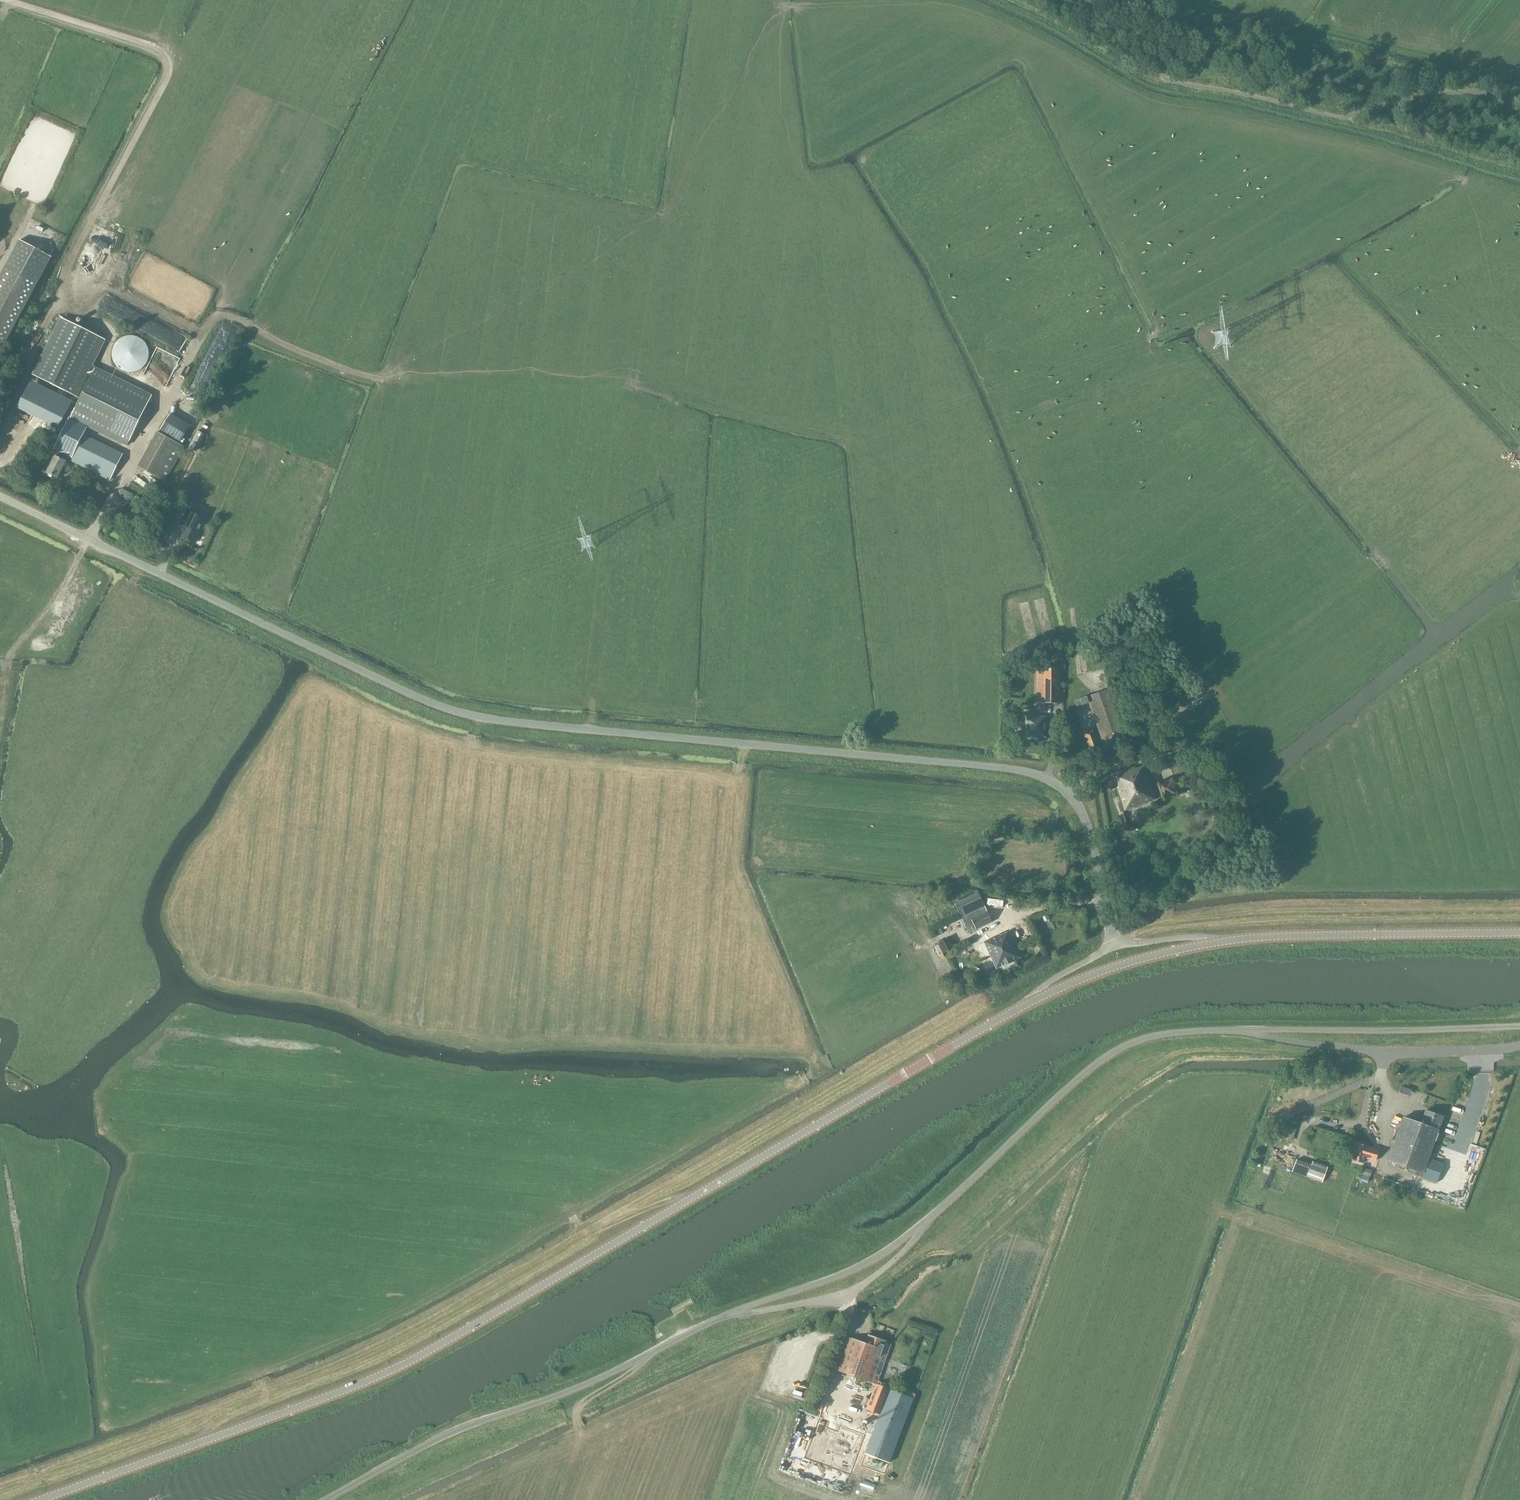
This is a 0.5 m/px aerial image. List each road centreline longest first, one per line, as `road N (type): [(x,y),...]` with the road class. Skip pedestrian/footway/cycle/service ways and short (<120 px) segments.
road 1 (unclassified): [(325,1499),(460,1429),(593,1381),(728,1314),(865,1264),(916,1229),(1086,1071),(1125,1046),(1186,1032),(1519,1026)]
road 2 (tertiary): [(1116,941),(1083,813),(1053,781),(1007,769),(471,716),(391,686),(0,498)]
road 3 (secondary): [(42,1499),(402,1365),(1033,1002)]
road 4 (track): [(6,0),(151,46),(170,66),(66,270),(0,445)]
road 5 (track): [(1513,99),(1156,0)]
road 6 (secondary): [(1519,934),(1218,943)]
road 7 (track): [(0,723),(9,658),(69,579),(88,540)]

